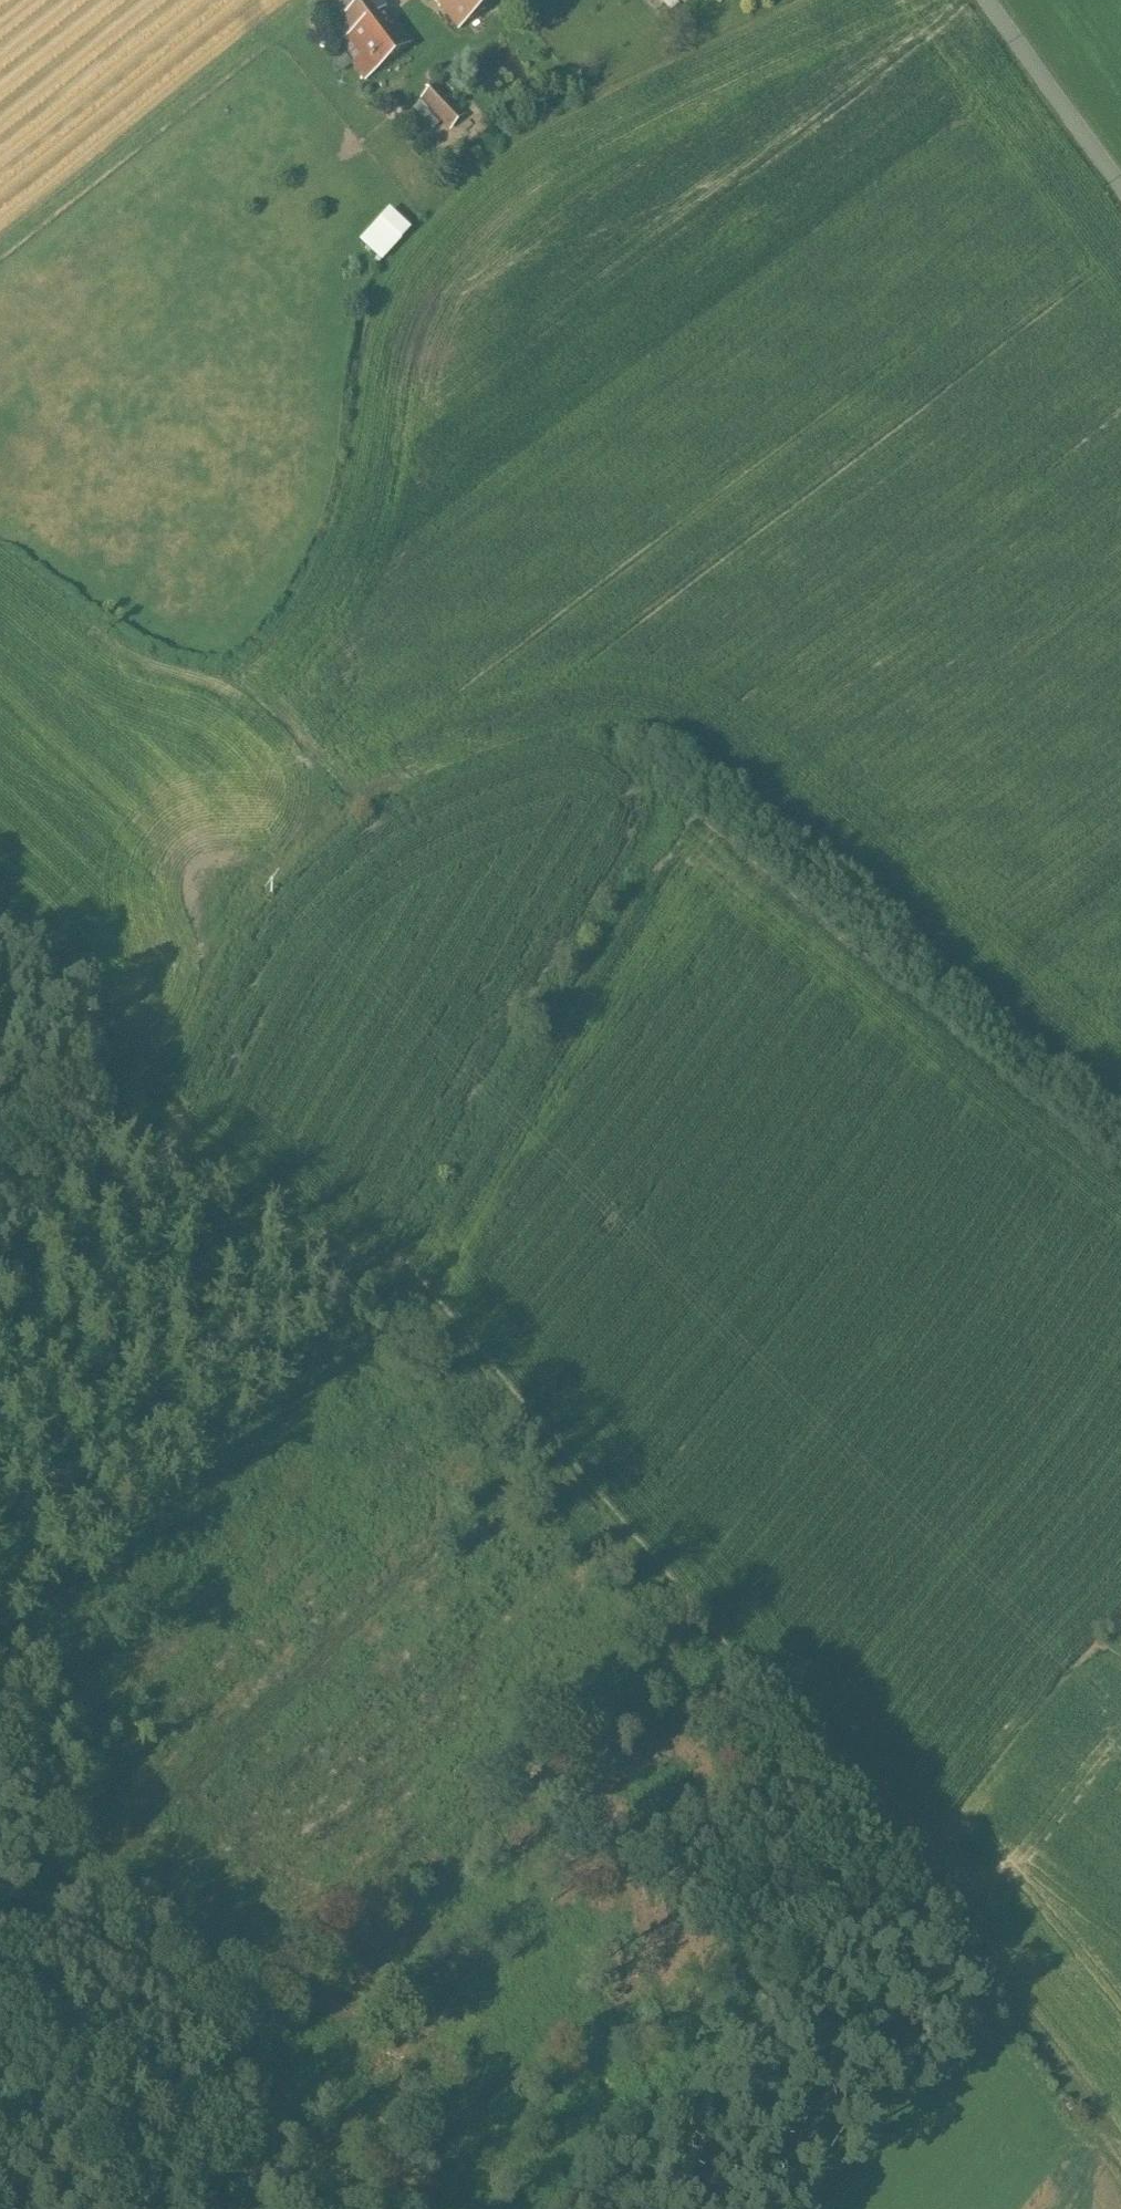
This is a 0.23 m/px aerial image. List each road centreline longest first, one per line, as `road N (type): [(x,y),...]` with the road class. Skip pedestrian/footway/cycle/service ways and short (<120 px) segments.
road 1 (unclassified): [(0,1990),(320,2208)]
road 2 (unclassified): [(1120,187),(988,0)]

